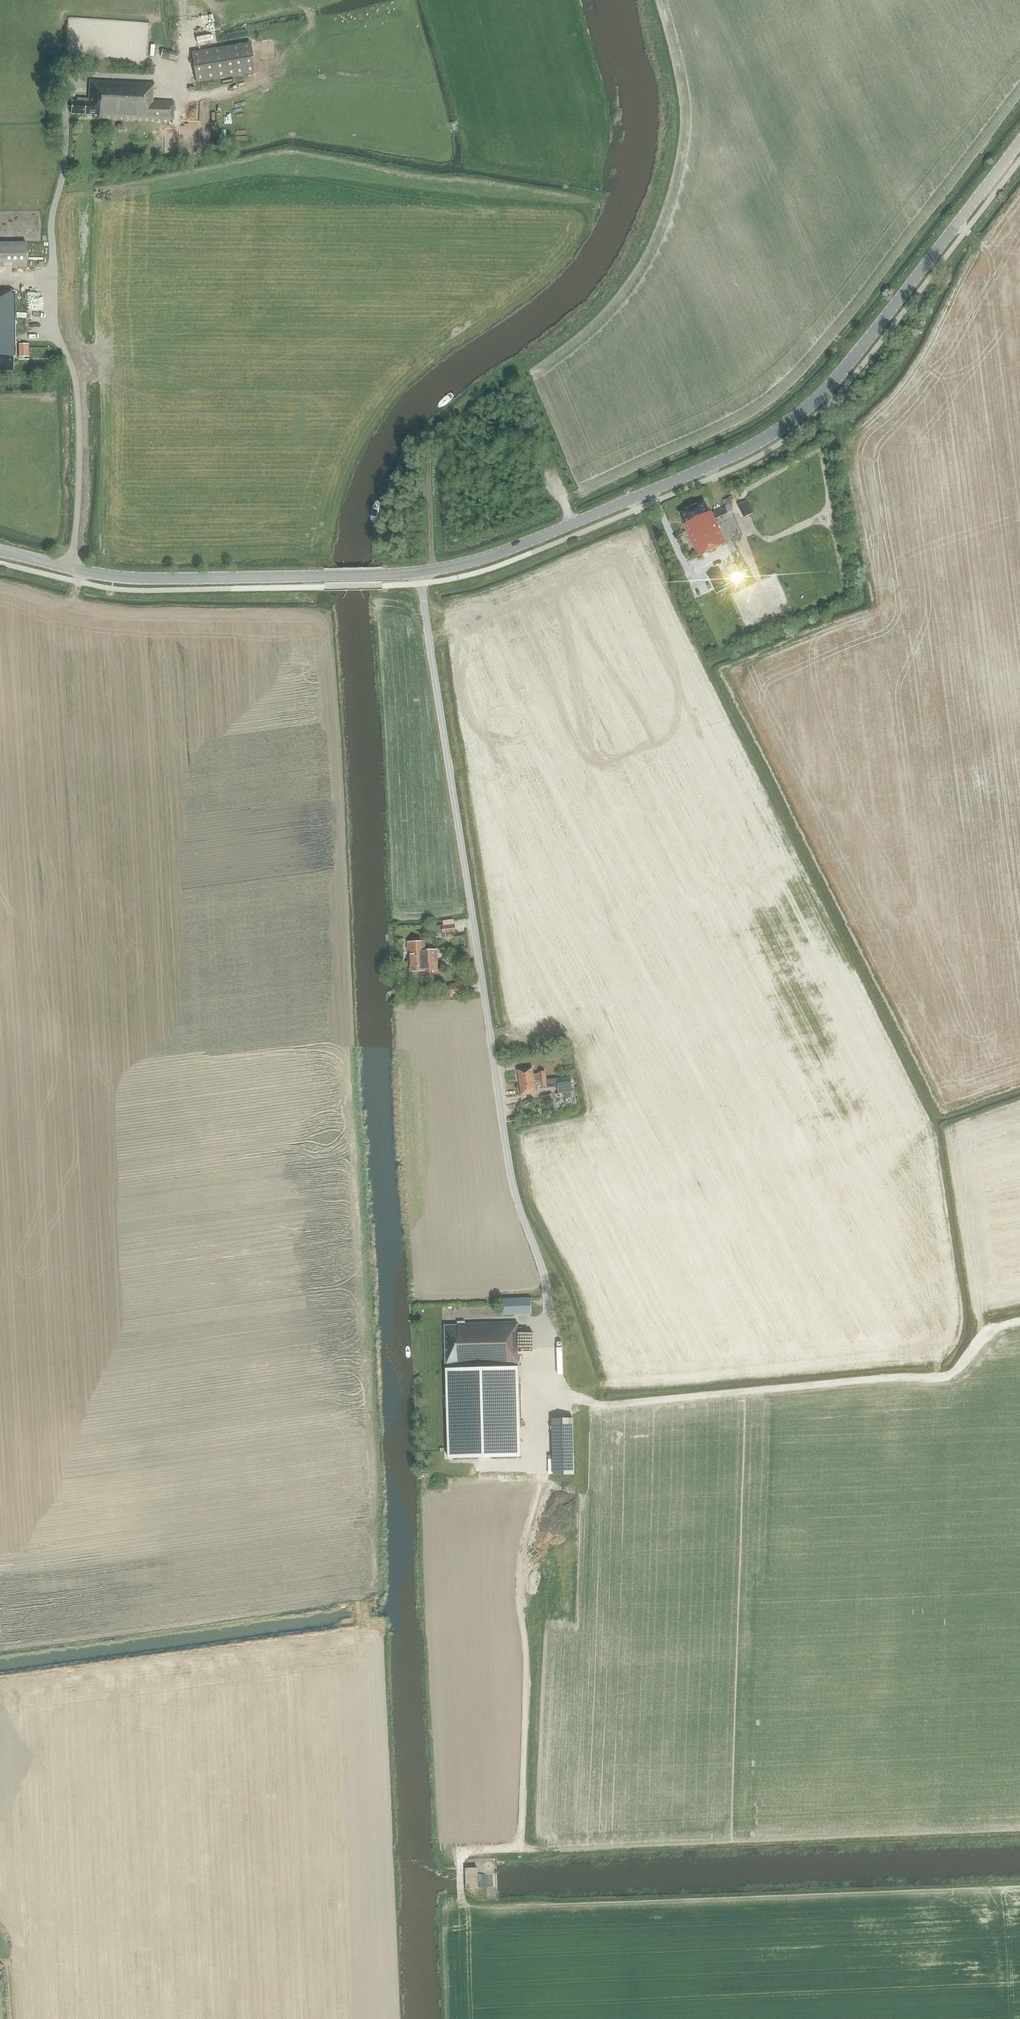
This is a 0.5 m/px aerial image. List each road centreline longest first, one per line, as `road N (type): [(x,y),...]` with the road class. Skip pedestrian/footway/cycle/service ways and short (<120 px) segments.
road 1 (tertiary): [(420,572),(493,556),(573,524),(757,444),(796,417),(840,373),(1019,141)]
road 2 (unclassified): [(549,1297),(504,1141),(420,572)]
road 3 (track): [(544,1452),(524,1551),(523,1843),(462,1856)]
road 4 (tertiary): [(0,551),(148,579),(420,572)]

